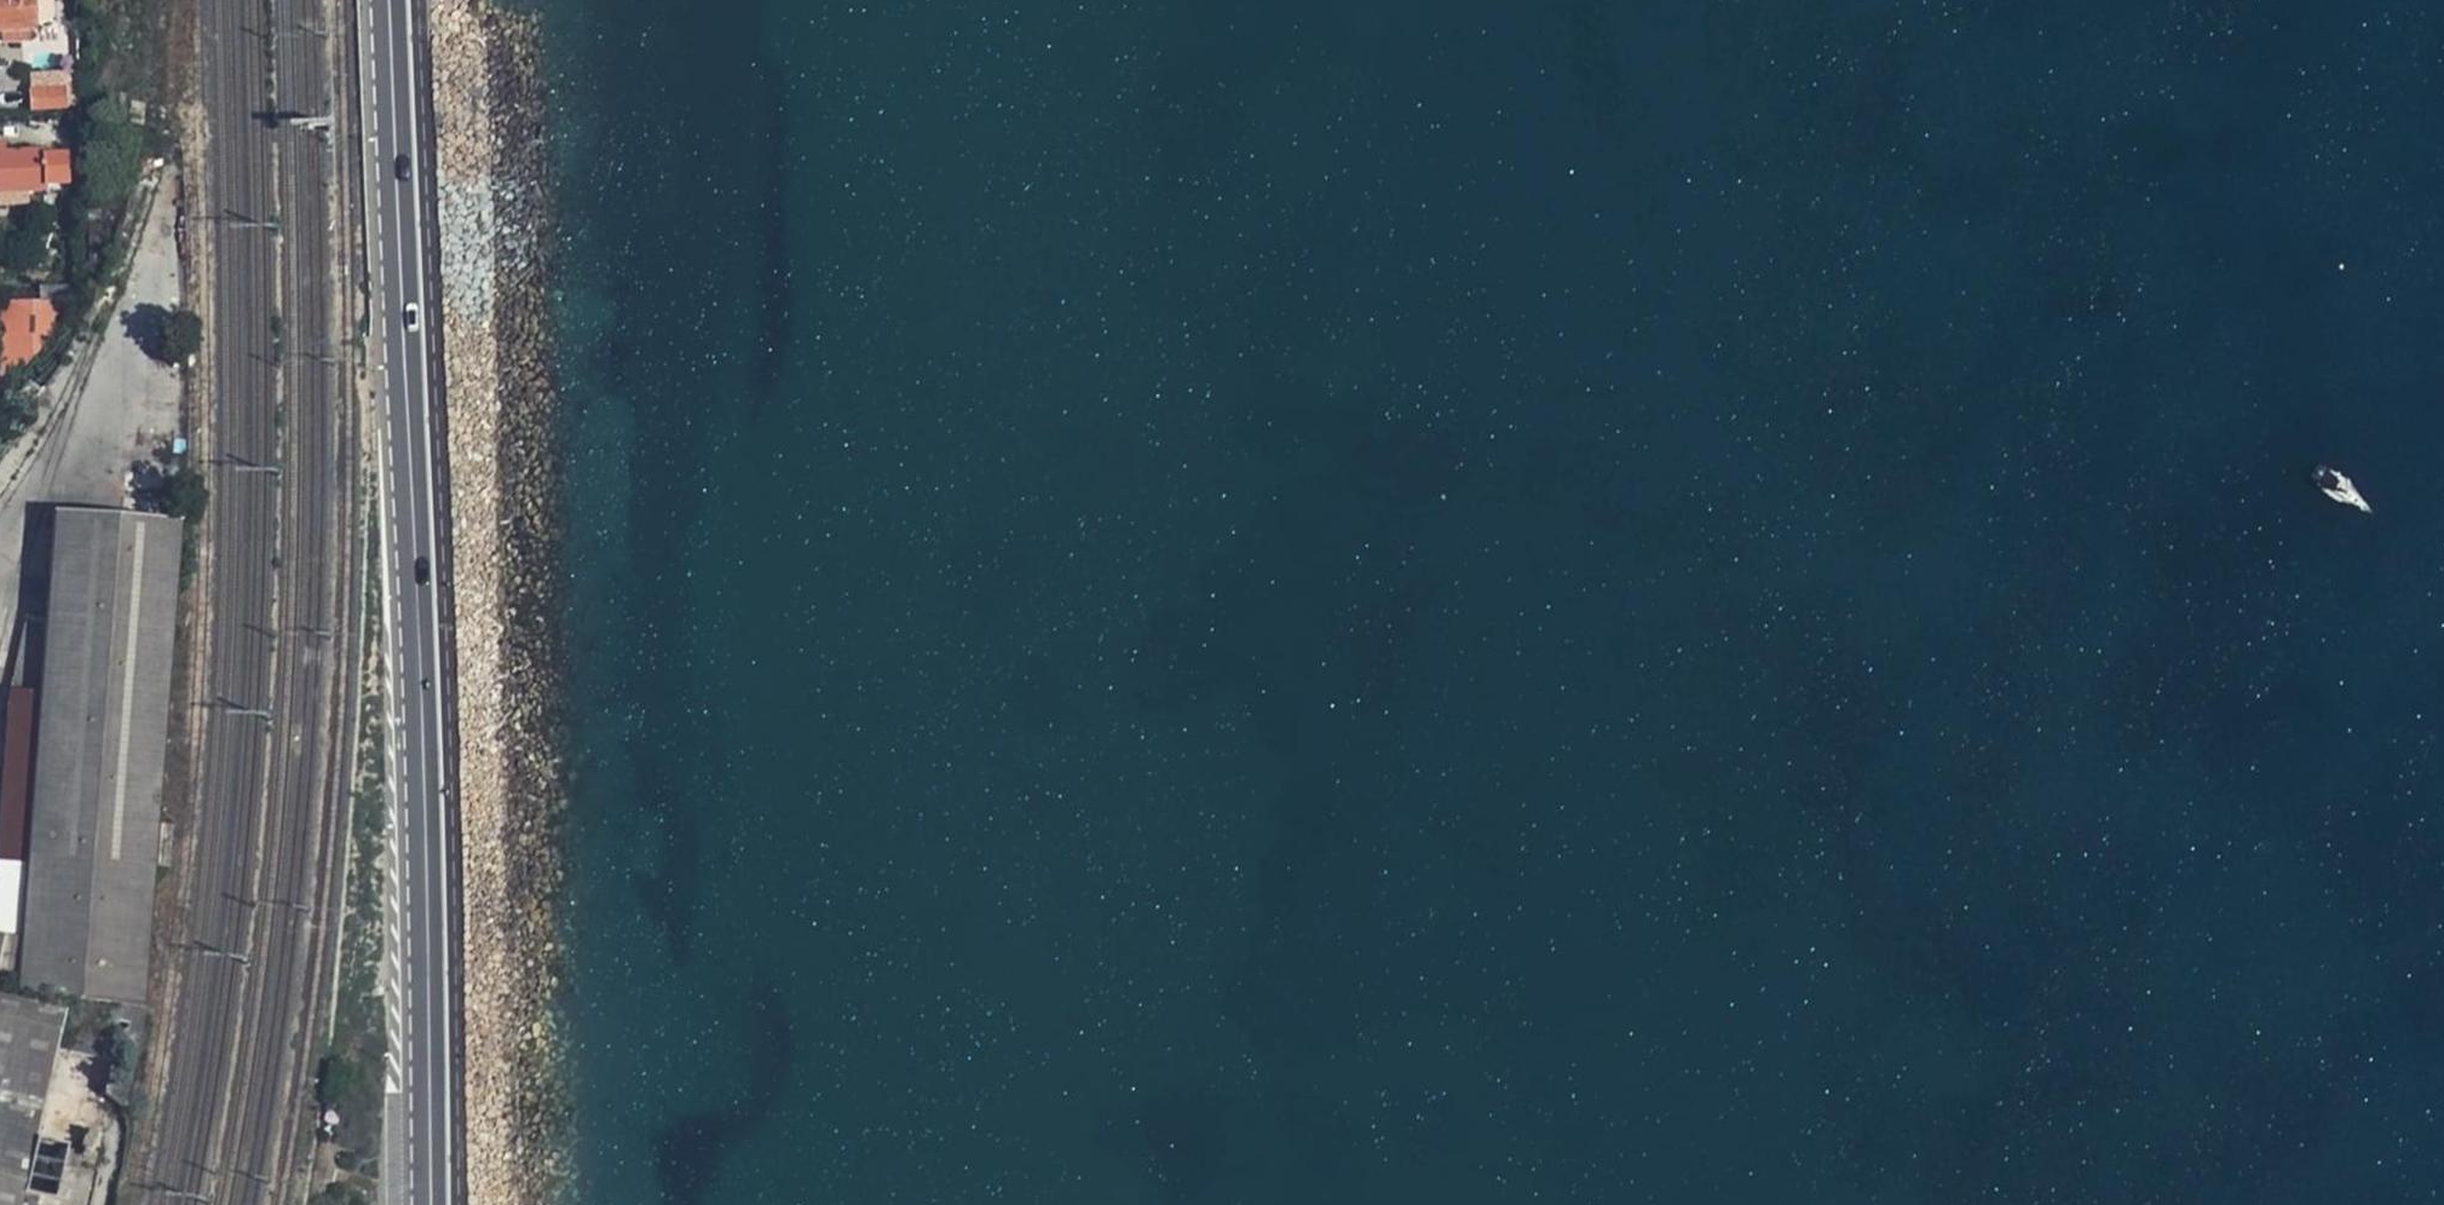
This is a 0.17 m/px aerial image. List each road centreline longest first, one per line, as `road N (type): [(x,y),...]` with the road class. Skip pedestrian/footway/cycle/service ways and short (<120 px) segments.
road 1 (primary): [(432,1204),(388,0)]

